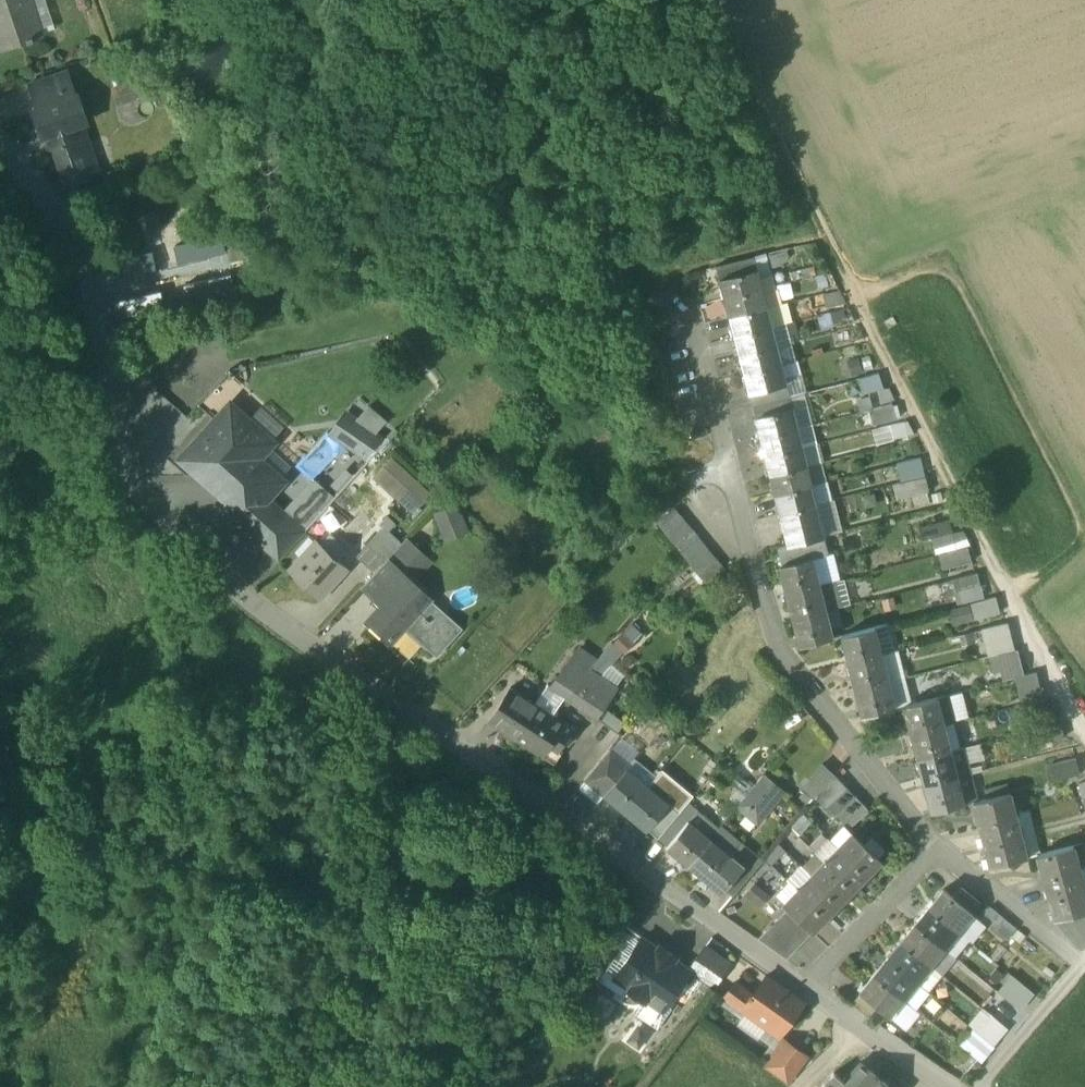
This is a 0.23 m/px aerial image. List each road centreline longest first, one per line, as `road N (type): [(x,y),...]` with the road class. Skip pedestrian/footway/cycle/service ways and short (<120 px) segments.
road 1 (residential): [(802,987),(271,622),(139,487),(95,276),(0,147)]
road 2 (track): [(705,0),(1084,741)]
road 3 (residential): [(932,850),(773,648),(751,542),(688,322)]
road 4 (track): [(74,1086),(125,696),(227,579)]
road 5 (residential): [(974,1086),(1079,962),(932,850)]
road 6 (residential): [(802,987),(932,850)]
road 7 (residential): [(954,1086),(802,987)]

